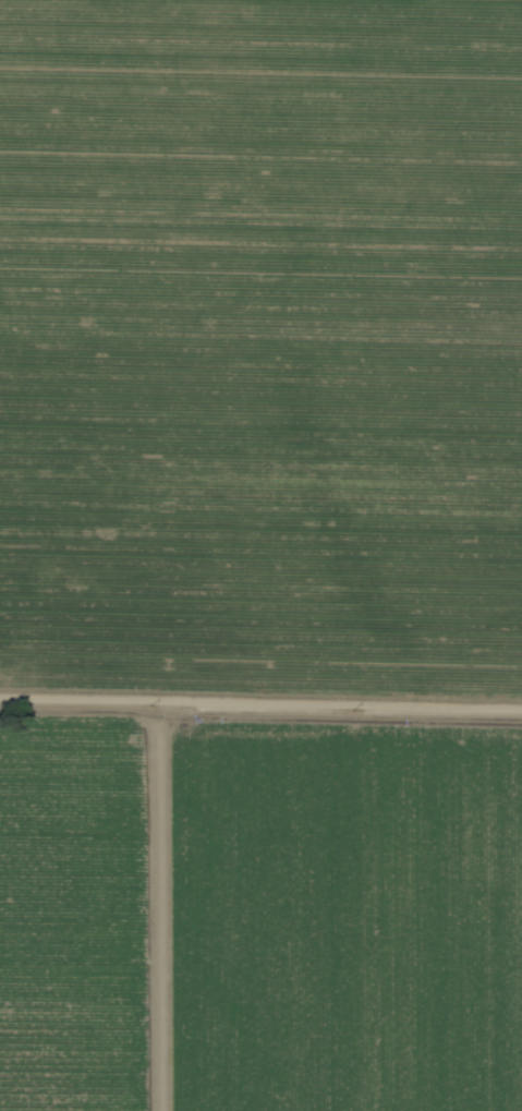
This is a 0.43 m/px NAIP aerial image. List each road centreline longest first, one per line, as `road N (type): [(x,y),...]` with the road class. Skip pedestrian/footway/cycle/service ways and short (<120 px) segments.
road 1 (track): [(0,697),(521,708)]

